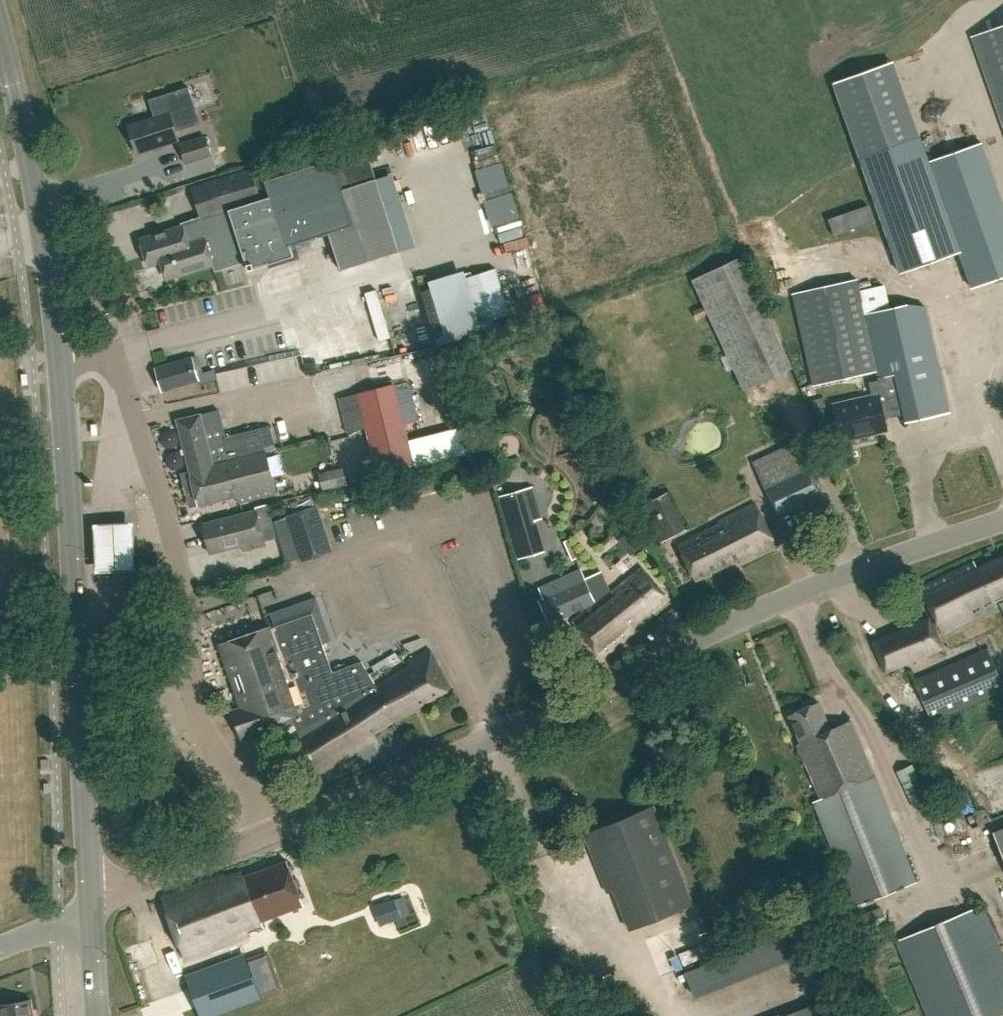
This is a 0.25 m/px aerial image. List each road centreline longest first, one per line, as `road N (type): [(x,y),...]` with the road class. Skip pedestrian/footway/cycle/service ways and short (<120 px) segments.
road 1 (unclassified): [(280,829),(498,737),(824,582),(1002,520)]
road 2 (unclassified): [(280,829),(217,749),(193,699),(175,559),(115,361),(60,358)]
road 3 (primary): [(87,913),(60,358)]
road 4 (primary): [(60,358),(40,216),(0,45)]
road 5 (unclassified): [(87,913),(280,829)]

